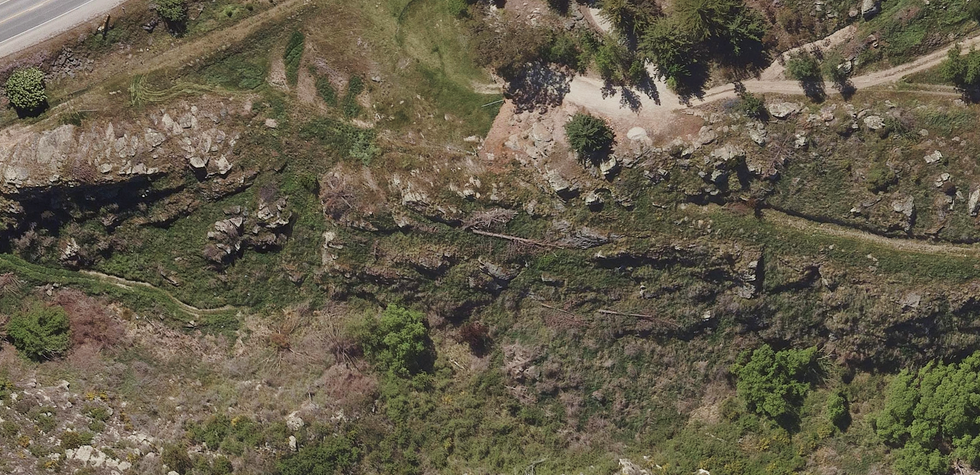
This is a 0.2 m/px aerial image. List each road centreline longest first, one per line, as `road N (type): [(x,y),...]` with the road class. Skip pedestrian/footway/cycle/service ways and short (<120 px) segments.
road 1 (track): [(0,138),(128,94),(190,86),(265,91),(314,29)]
road 2 (track): [(979,248),(687,208)]
road 3 (track): [(241,310),(192,314),(154,291),(0,259)]
road 4 (track): [(856,81),(979,92)]

